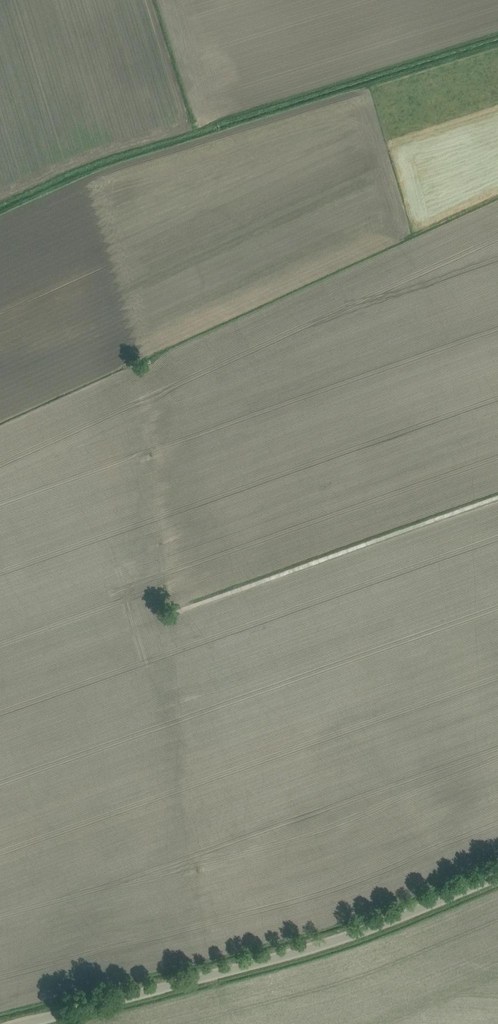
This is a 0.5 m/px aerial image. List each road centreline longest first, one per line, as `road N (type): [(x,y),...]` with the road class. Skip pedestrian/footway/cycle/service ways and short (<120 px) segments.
road 1 (unclassified): [(21,1023),(348,940),(497,877)]

